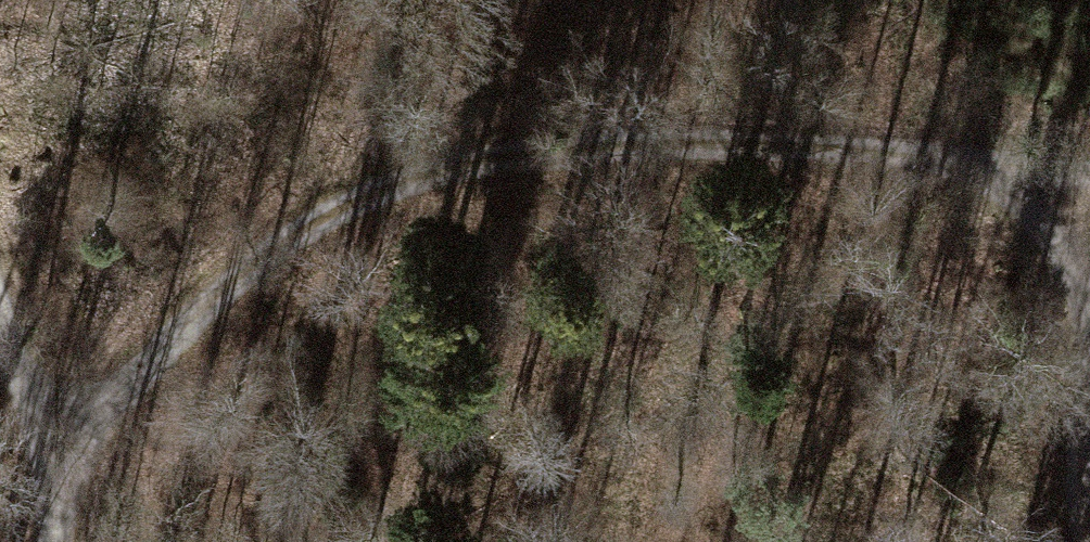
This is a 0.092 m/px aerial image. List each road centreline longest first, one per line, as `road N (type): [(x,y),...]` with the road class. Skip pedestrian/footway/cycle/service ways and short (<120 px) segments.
road 1 (track): [(55,504),(186,309),(350,193),(511,144),(674,136),(886,149),(1089,185)]
road 2 (track): [(0,302),(55,504)]
road 3 (track): [(1089,341),(1070,391),(1079,495),(1089,530)]

